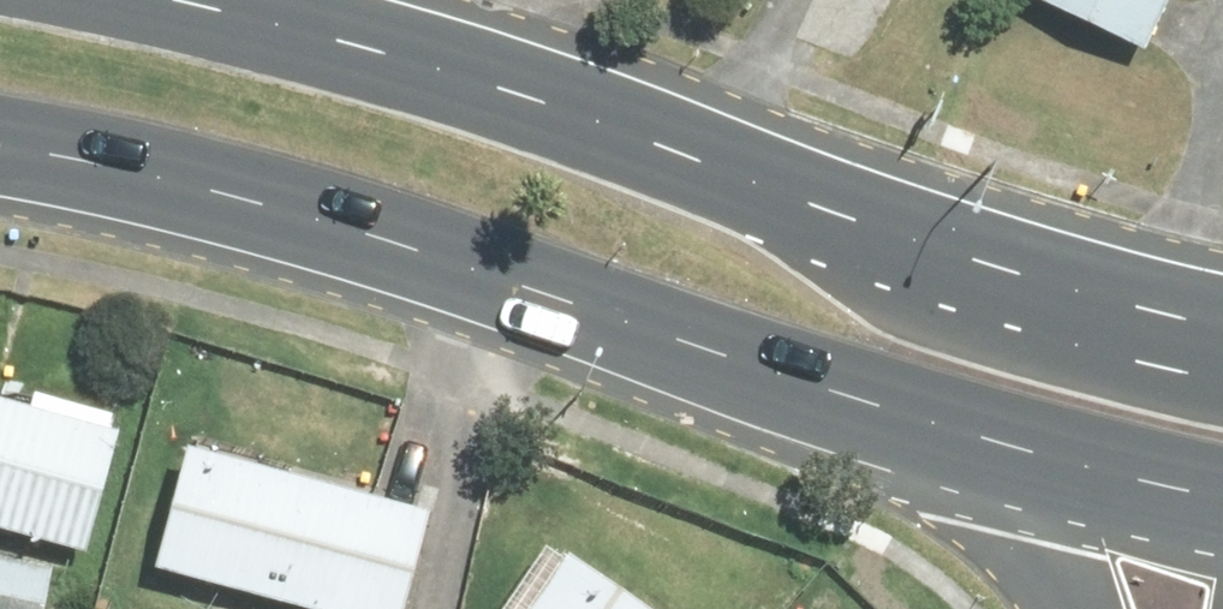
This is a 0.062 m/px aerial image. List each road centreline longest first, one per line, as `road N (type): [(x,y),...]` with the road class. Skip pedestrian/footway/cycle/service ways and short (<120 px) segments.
road 1 (primary): [(183,0),(254,12),(595,112),(1222,321)]
road 2 (primary): [(1012,437),(145,163),(0,139)]
road 3 (primary): [(1222,491),(1012,437)]
road 4 (residential): [(1105,608),(1012,437)]

